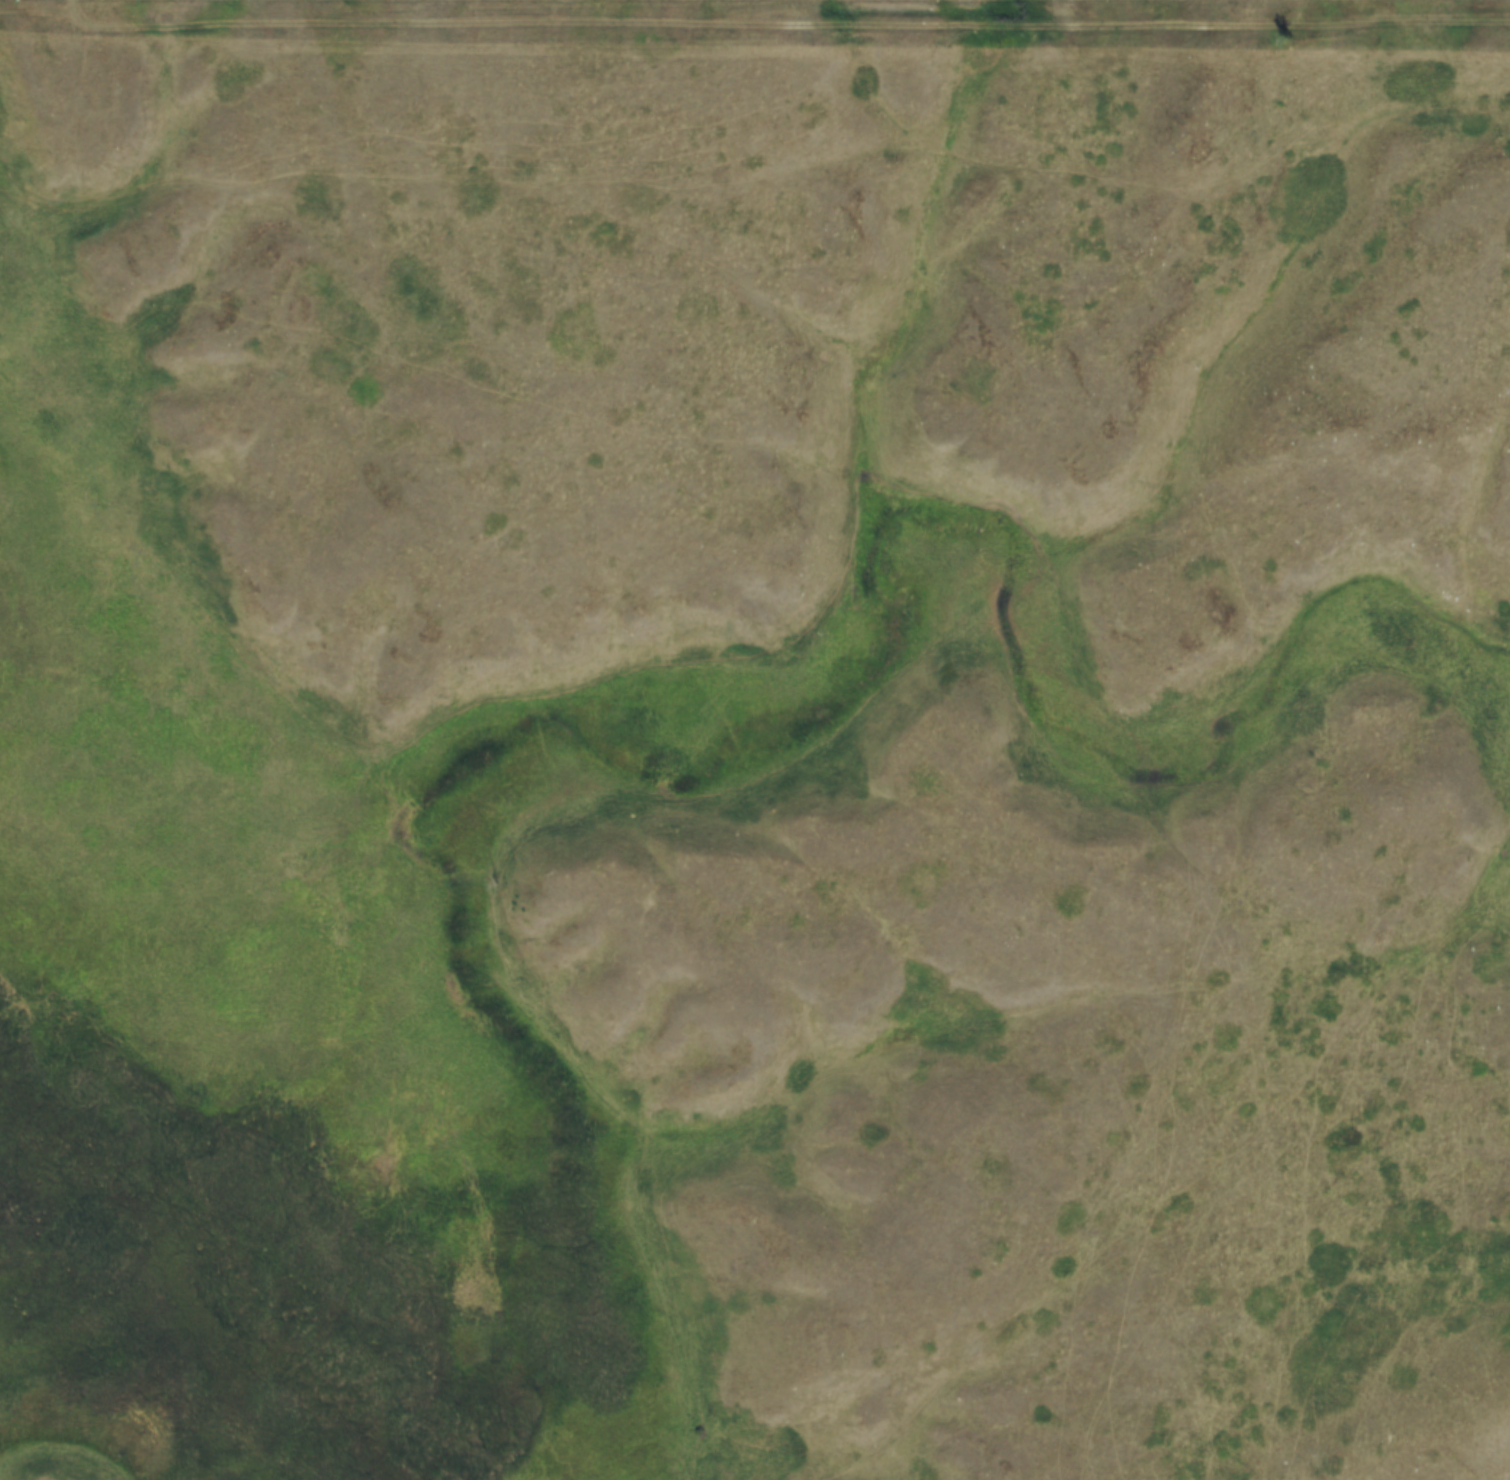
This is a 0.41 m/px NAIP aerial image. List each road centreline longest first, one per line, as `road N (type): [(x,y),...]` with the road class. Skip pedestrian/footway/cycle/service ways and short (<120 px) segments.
road 1 (track): [(89,31),(1509,24)]

